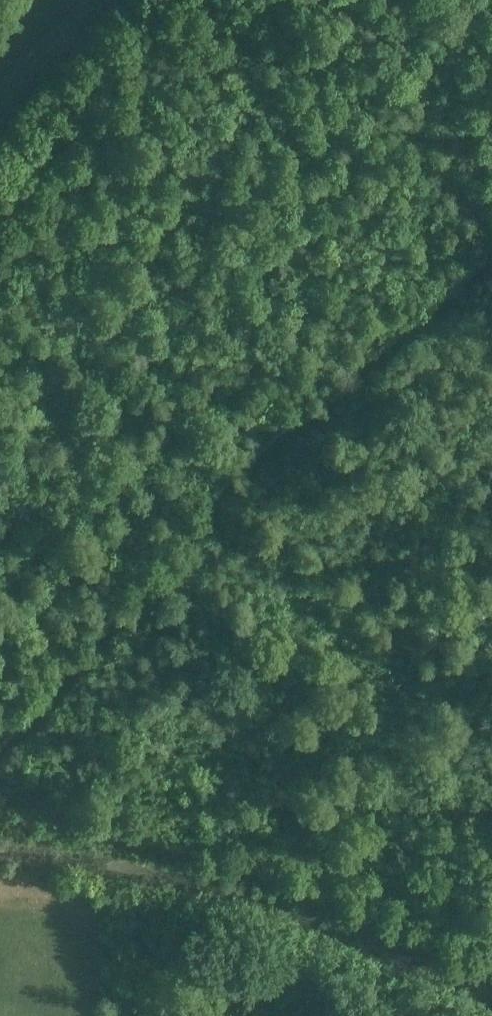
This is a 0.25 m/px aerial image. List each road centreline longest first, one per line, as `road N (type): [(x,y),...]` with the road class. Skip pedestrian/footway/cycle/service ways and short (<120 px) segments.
road 1 (track): [(0,118),(117,0)]

